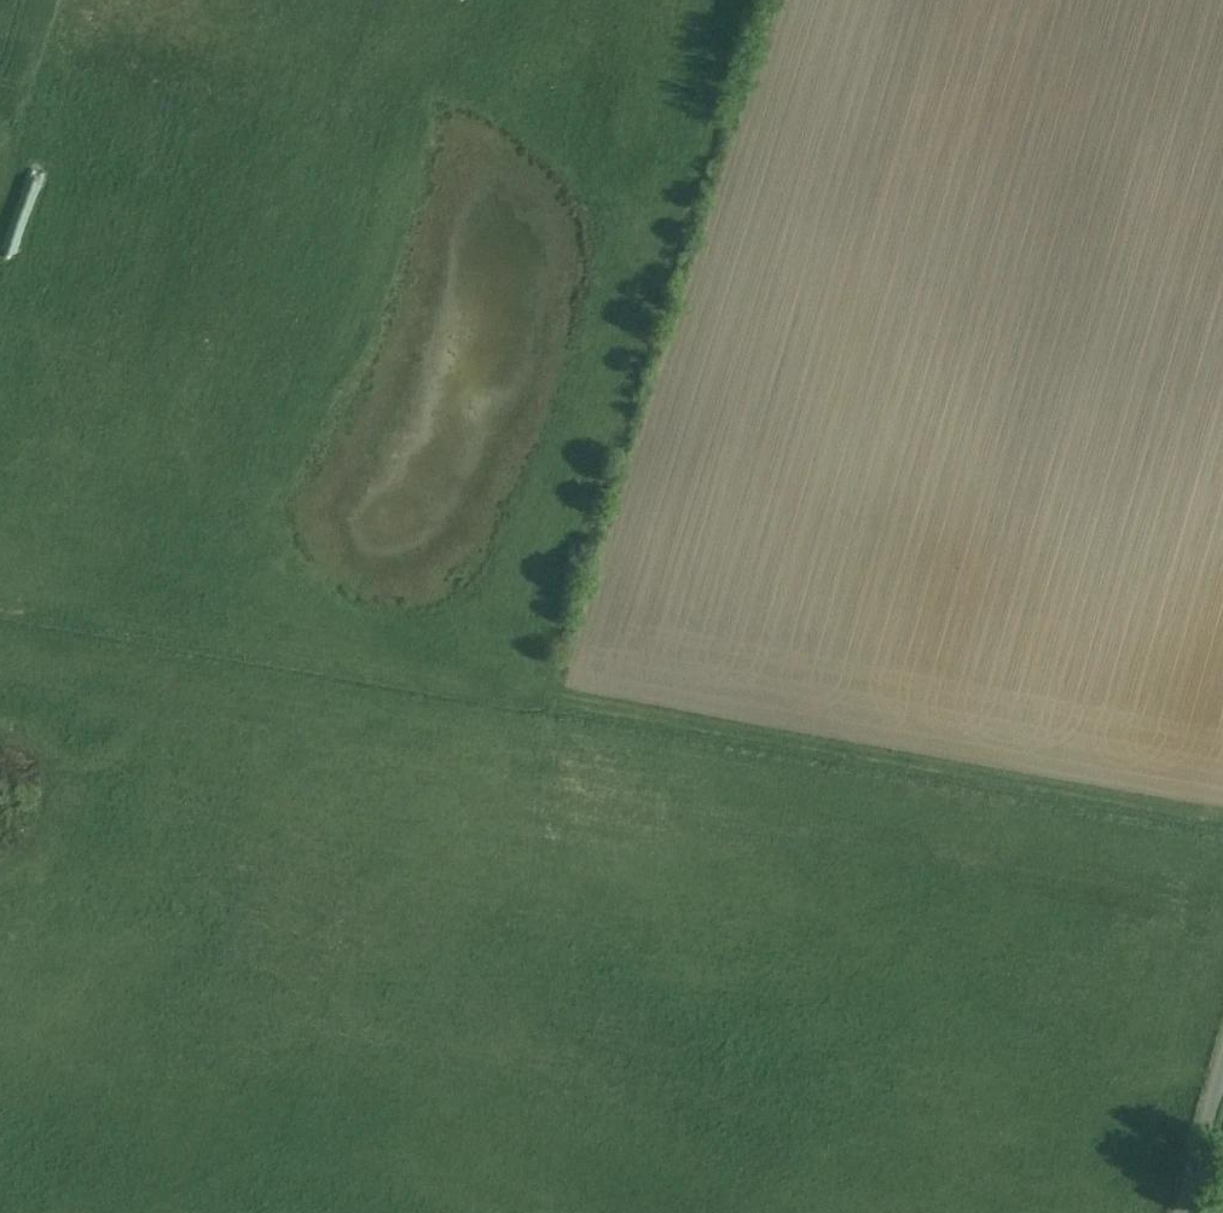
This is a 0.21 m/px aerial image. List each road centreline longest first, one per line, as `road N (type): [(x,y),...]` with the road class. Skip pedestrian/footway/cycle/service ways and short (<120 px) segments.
road 1 (unclassified): [(1181,1212),(1222,1064)]

